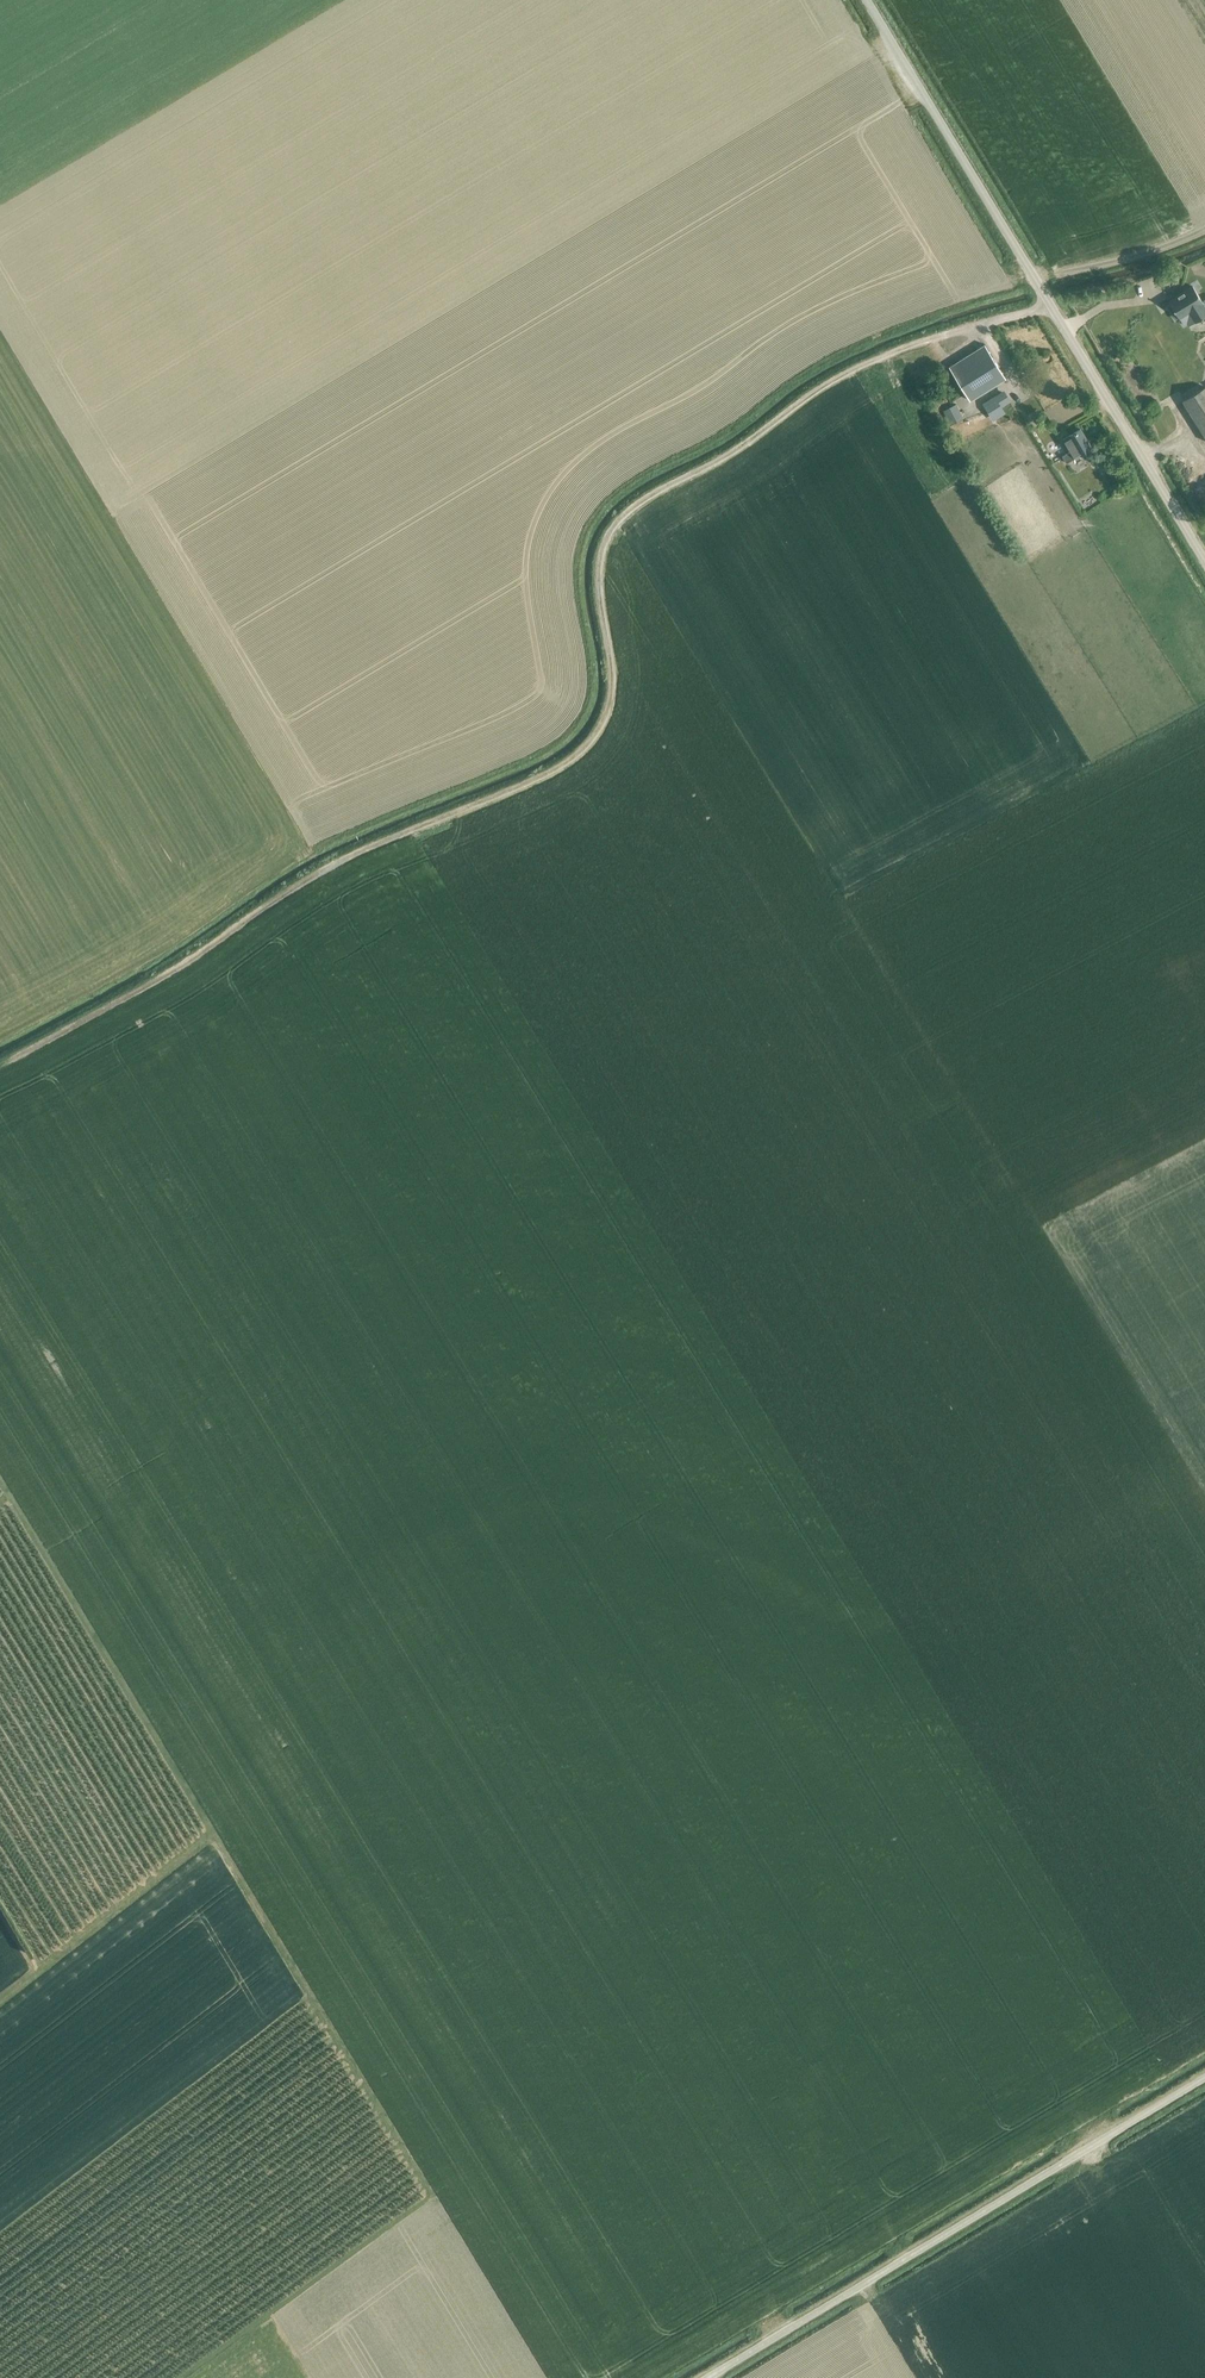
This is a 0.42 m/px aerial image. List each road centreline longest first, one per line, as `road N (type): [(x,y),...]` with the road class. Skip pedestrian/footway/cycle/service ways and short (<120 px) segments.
road 1 (unclassified): [(1204,561),(866,0)]
road 2 (unclassified): [(707,2377),(1204,2077)]

